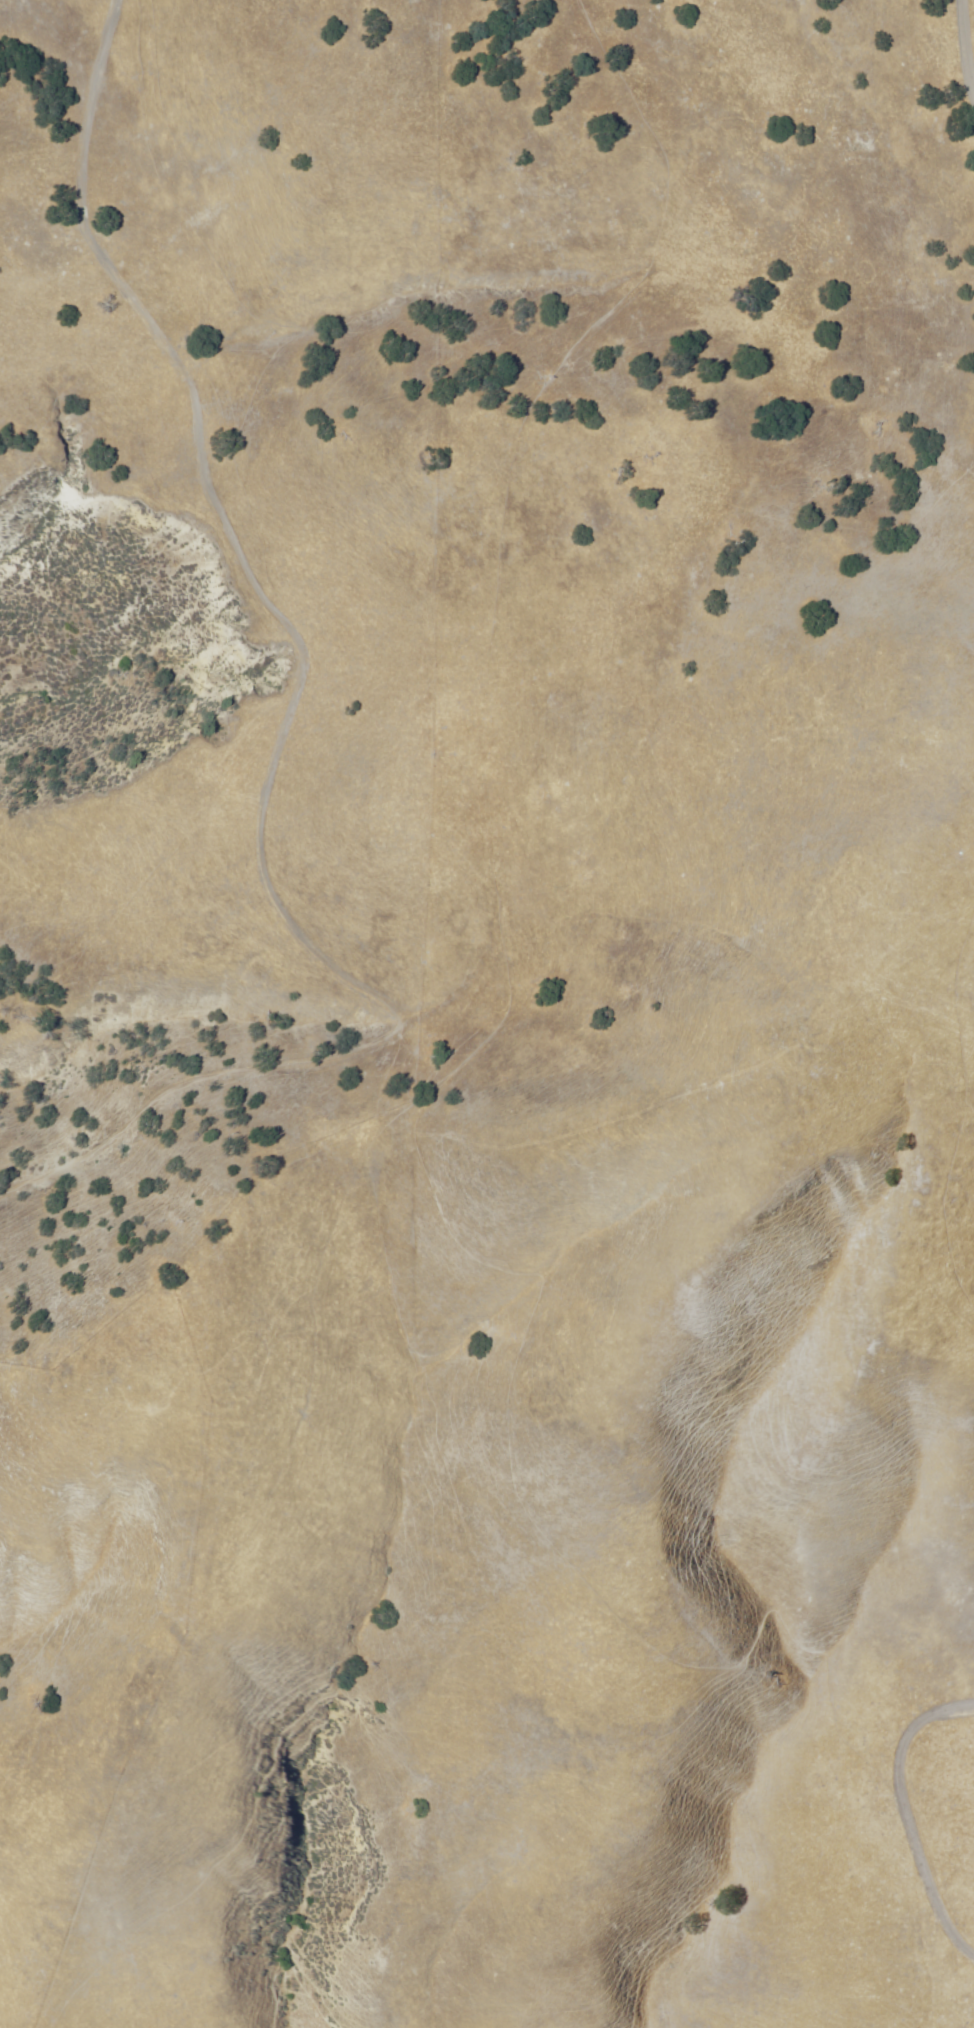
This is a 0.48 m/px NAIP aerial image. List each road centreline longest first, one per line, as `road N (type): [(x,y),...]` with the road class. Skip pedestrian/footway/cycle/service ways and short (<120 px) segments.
road 1 (track): [(973,1693),(916,1716),(902,1756),(916,1825),(955,1936),(973,1956)]

